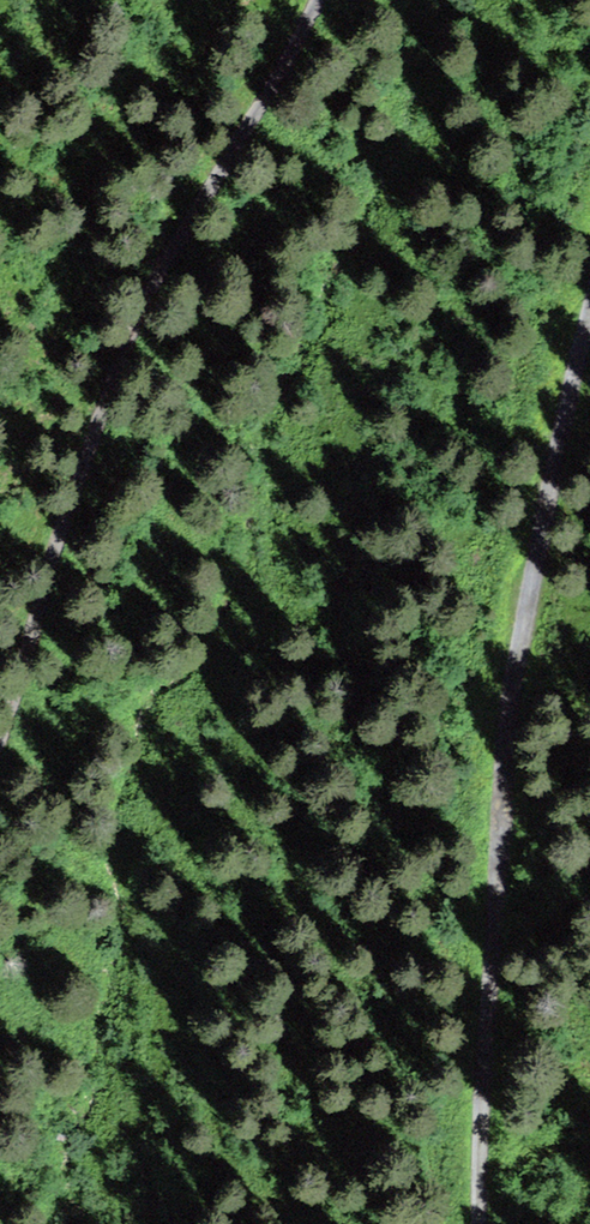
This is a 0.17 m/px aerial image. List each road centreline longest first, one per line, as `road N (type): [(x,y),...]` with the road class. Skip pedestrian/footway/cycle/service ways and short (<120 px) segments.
road 1 (track): [(480,1223),(513,731),(554,464),(589,312)]
road 2 (track): [(0,743),(60,522),(134,332),(317,0)]

